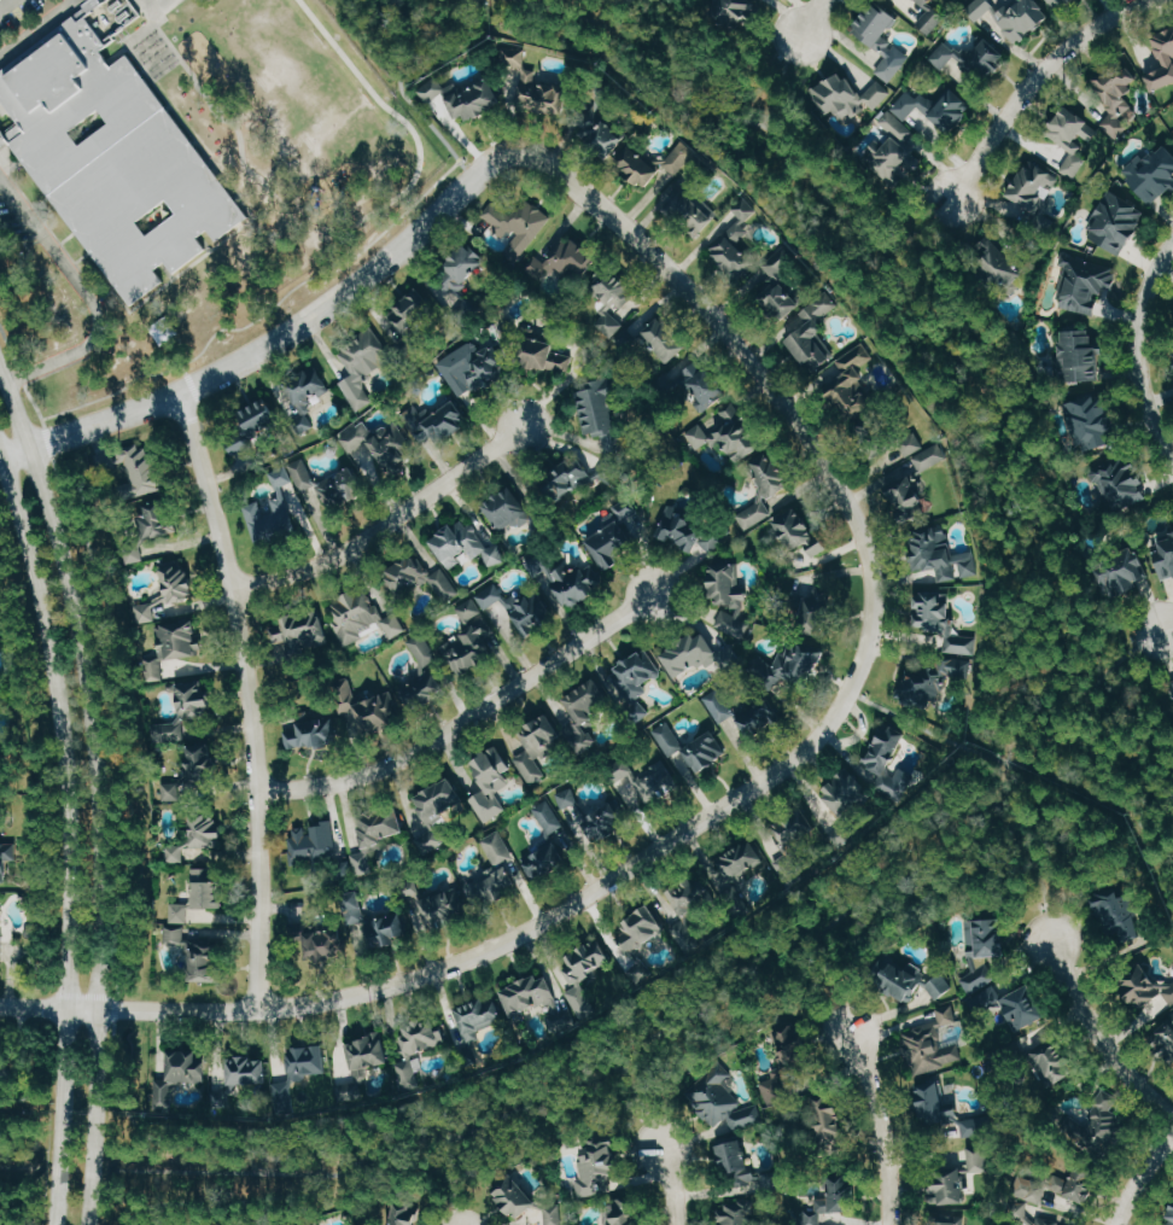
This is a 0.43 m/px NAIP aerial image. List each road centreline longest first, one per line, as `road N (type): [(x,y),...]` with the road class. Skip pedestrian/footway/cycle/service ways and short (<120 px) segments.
road 1 (residential): [(795,759),(856,681),(871,638),(865,560),(842,483),(661,256),(548,156),(520,151),(491,164),(433,215)]
road 2 (tertiary): [(86,1224),(98,1009),(94,759),(57,537),(0,368)]
road 3 (residential): [(0,1005),(262,1008),(355,996),(463,963),(549,918),(795,759)]
road 4 (tertiary): [(0,454),(43,619),(59,718),(69,1008),(57,1224)]
road 5 (residential): [(181,393),(233,590),(246,679),(259,792),(262,1008)]
road 6 (residential): [(433,215),(310,319),(192,387),(1,457)]
road 7 (residential): [(259,792),(369,772),(434,740),(650,594)]
road 8 (residential): [(233,590),(358,543),(523,427)]
road 9 (residential): [(955,192),(1012,109),(1072,43),(1148,0)]
road 10 (residential): [(1172,458),(1148,407),(1139,362),(1139,316),(1154,270),(1172,244)]
road 11 (residential): [(1172,1112),(1093,1033),(1051,943)]
road 12 (residential): [(852,1036),(891,1174),(888,1224)]

